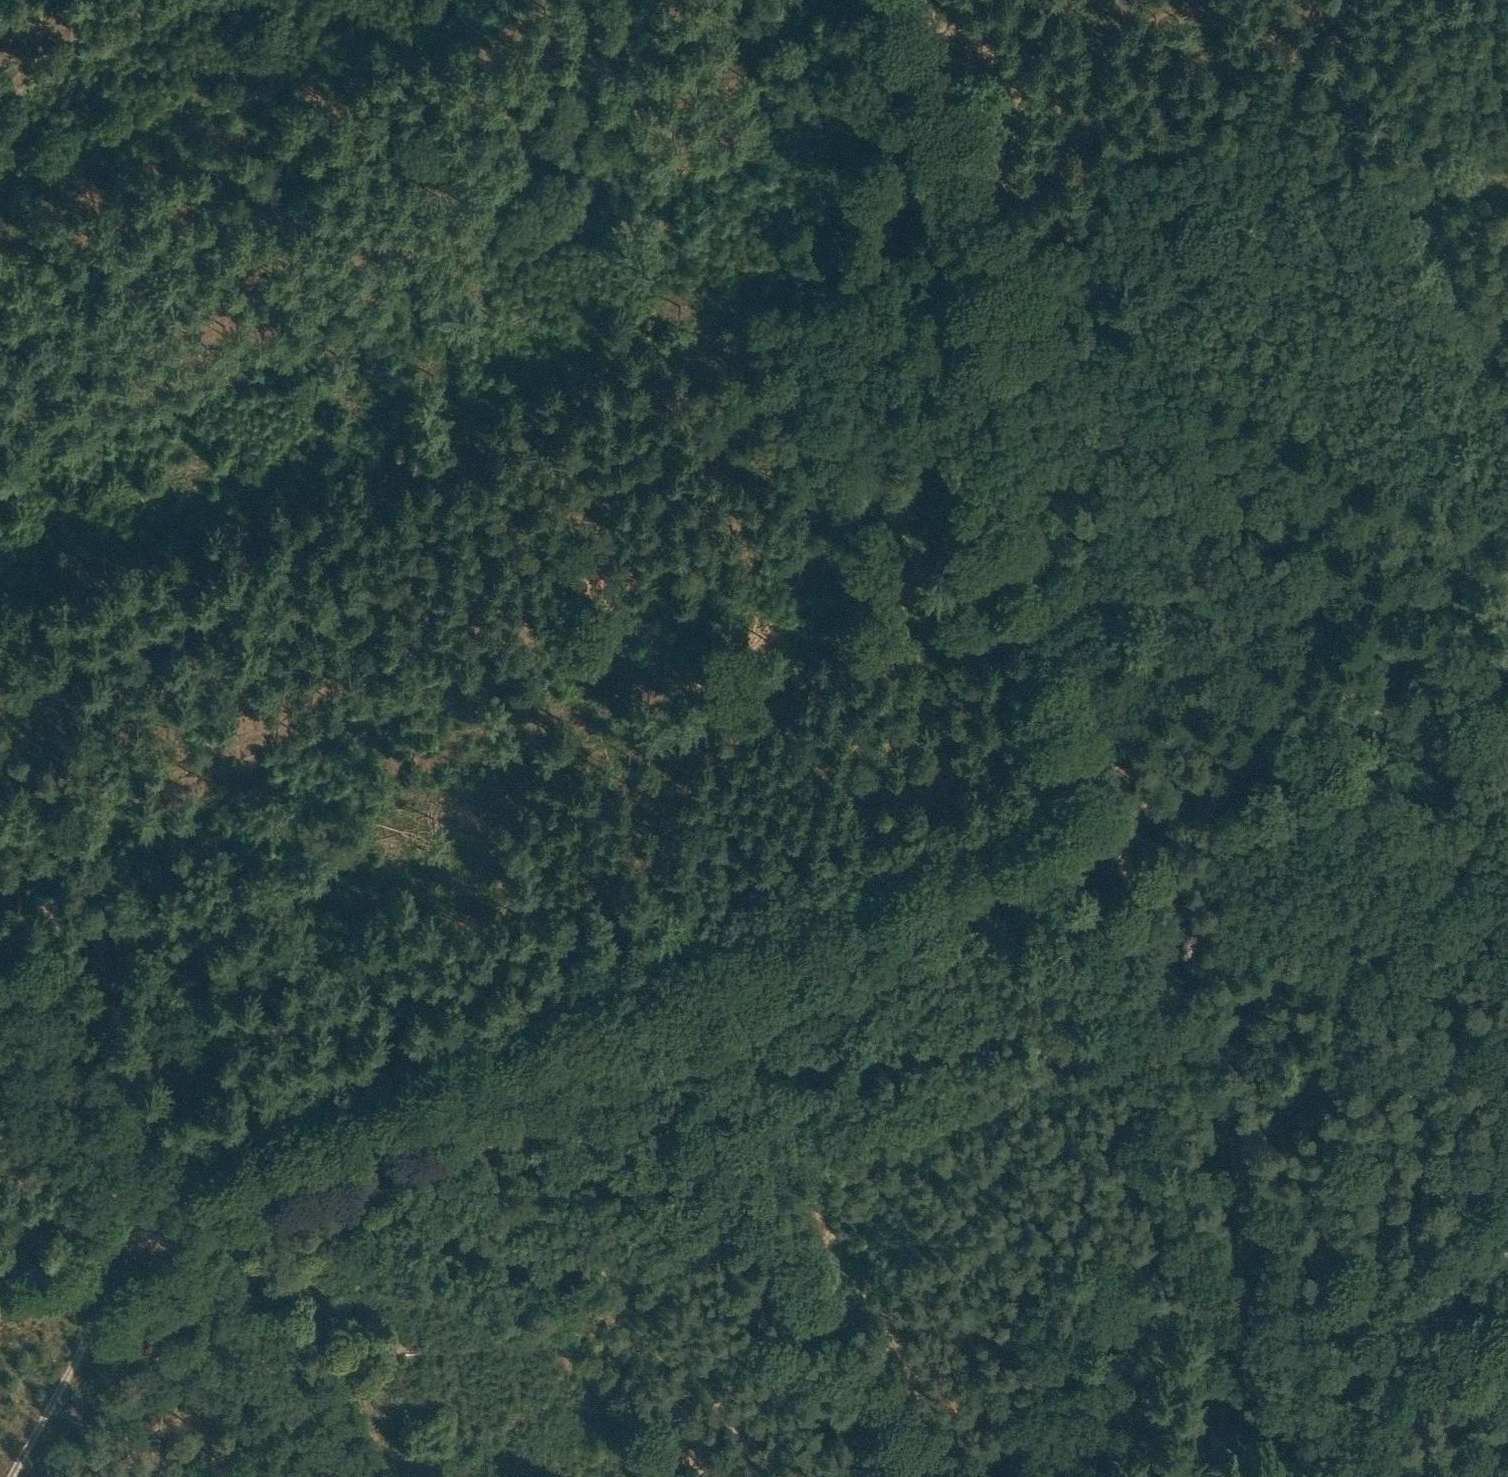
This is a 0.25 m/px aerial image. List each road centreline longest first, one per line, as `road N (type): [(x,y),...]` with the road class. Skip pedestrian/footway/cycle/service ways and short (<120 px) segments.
road 1 (unclassified): [(0,1262),(153,1211),(1507,660)]
road 2 (track): [(1106,790),(1044,581),(1012,358),(990,266),(885,0)]
road 3 (track): [(1277,1258),(1106,790)]
road 4 (track): [(338,1476),(132,1186)]
road 5 (track): [(0,998),(132,1186)]

